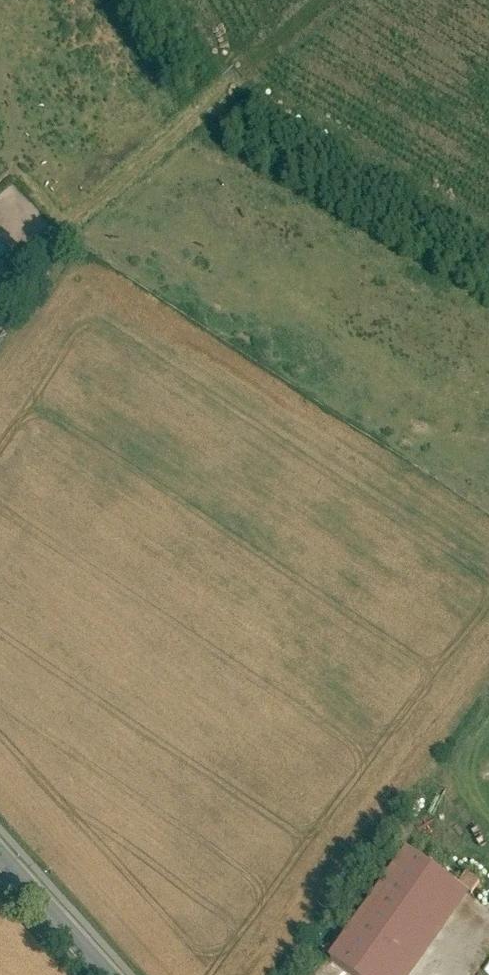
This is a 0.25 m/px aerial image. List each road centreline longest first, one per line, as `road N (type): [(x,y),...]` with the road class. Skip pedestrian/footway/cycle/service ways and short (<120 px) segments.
road 1 (tertiary): [(107,974),(0,856)]

